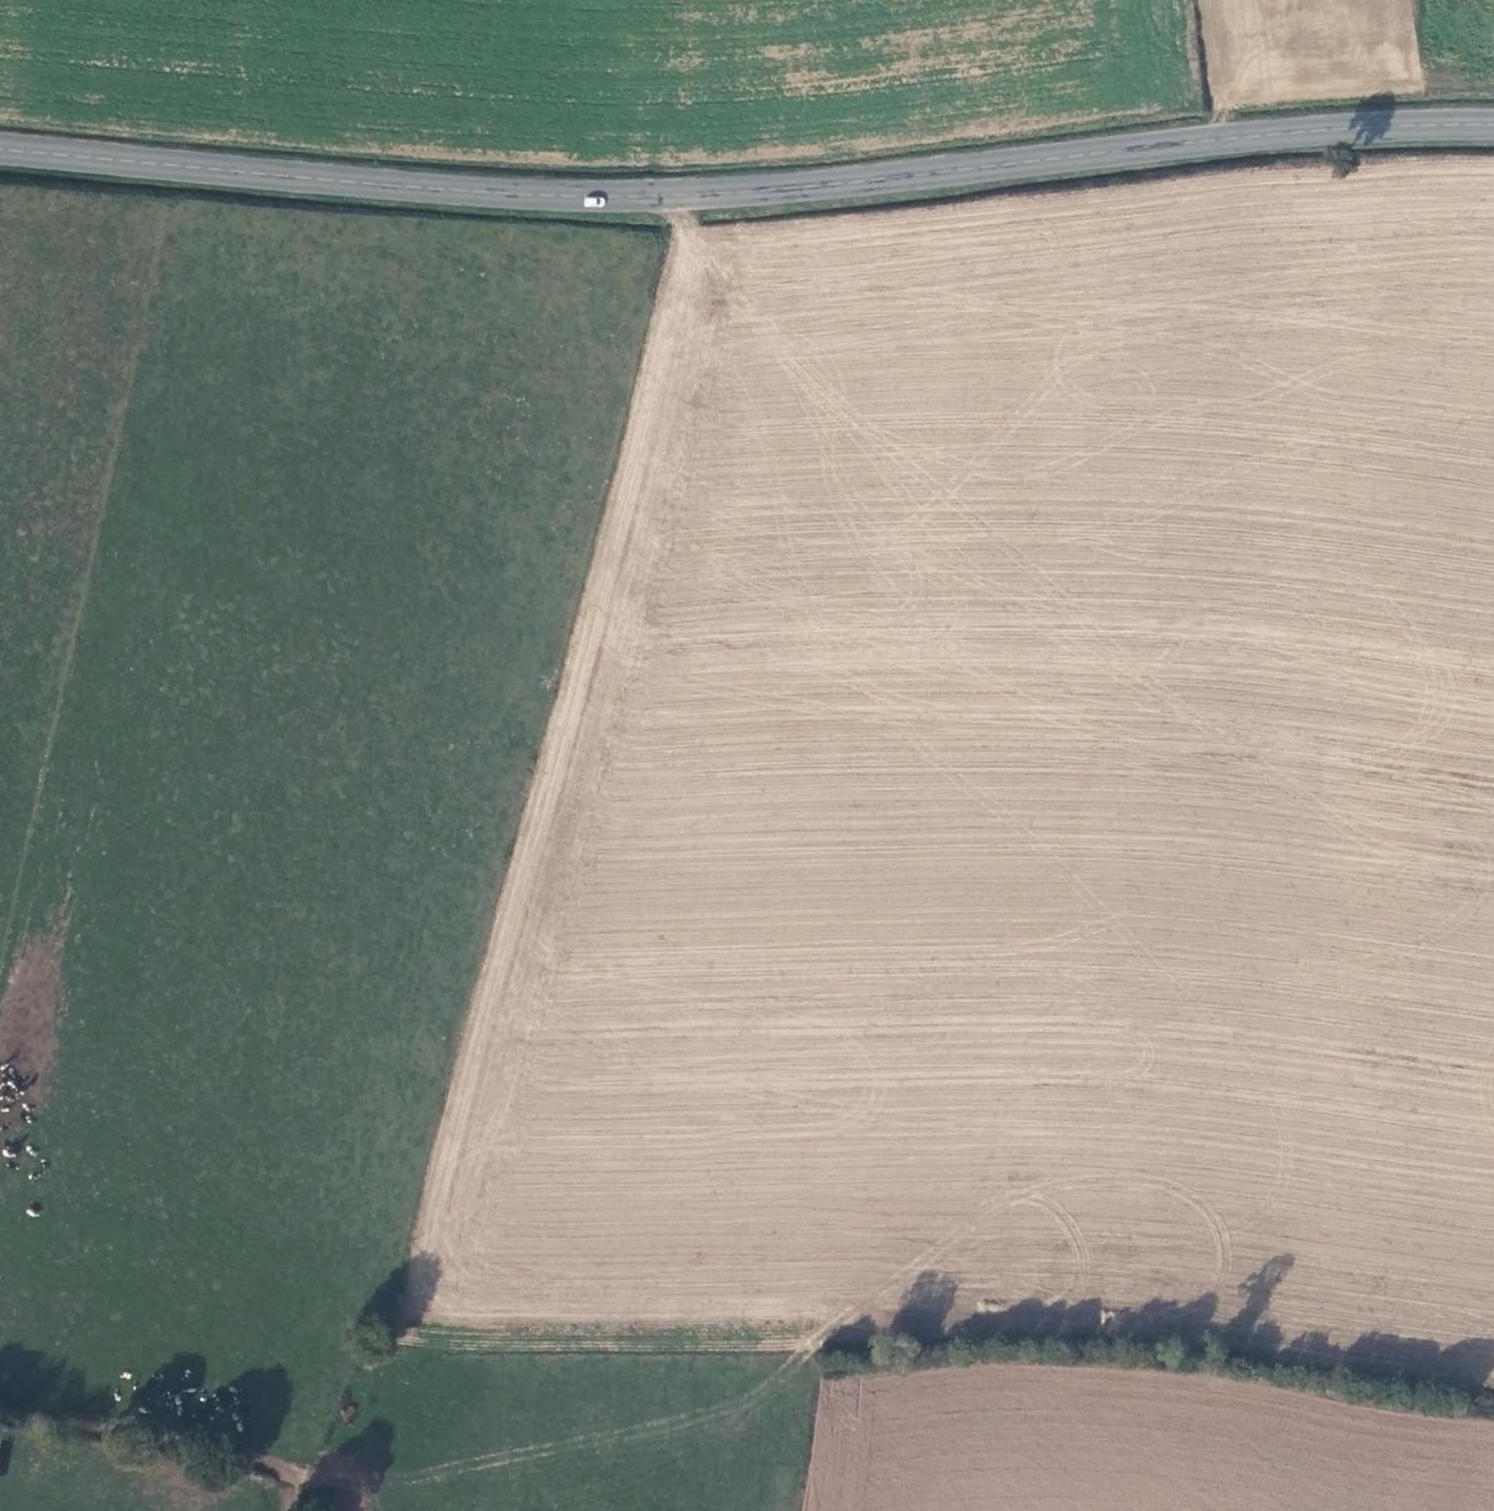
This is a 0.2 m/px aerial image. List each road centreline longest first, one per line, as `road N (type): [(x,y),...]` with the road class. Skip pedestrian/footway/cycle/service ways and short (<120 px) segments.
road 1 (secondary): [(0,147),(482,192),(610,196),(952,173),(1262,135),(1493,125)]
road 2 (track): [(295,1476),(174,1436),(0,1411)]

